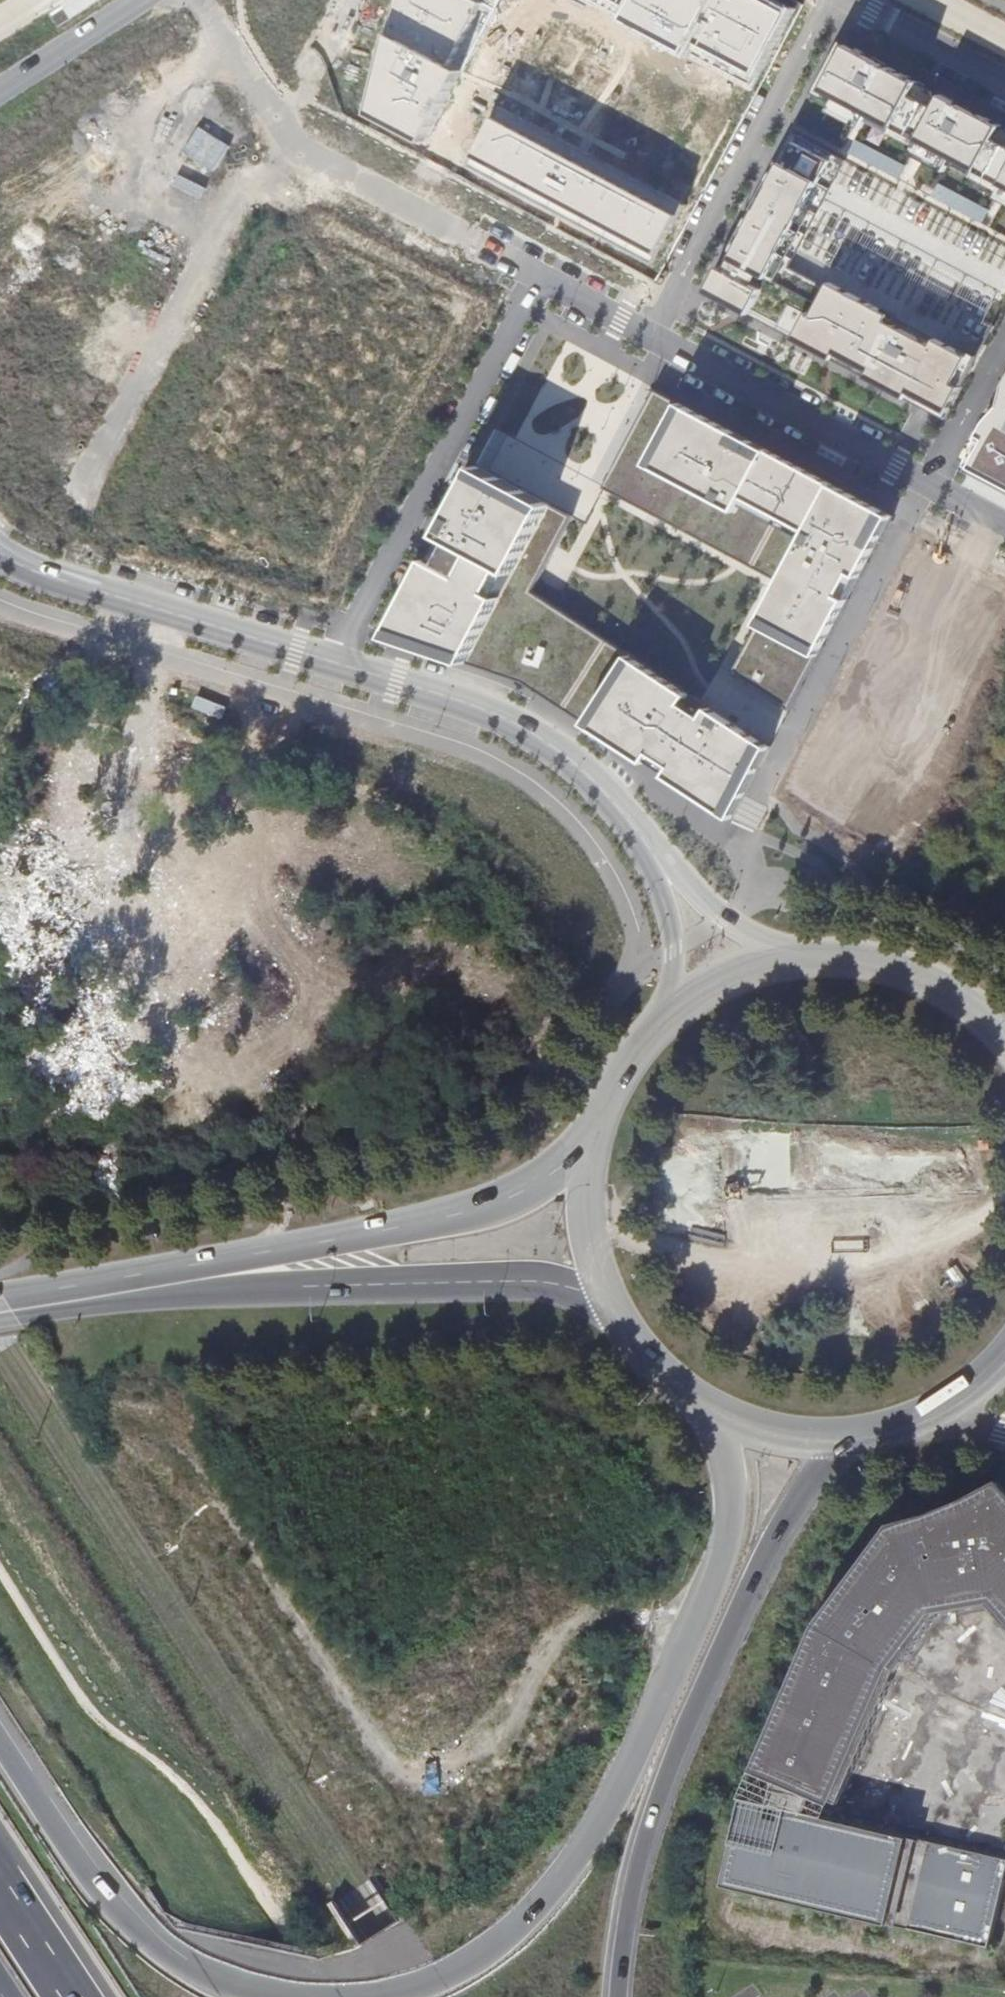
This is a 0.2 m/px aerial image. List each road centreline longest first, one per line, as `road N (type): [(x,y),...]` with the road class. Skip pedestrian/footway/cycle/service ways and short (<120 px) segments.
road 1 (motorway): [(713,1407),(730,1495),(719,1559),(590,1838),(566,1878),(502,1946),(401,1996)]
road 2 (primary): [(623,1996),(642,1845),(691,1700),(840,1432)]
road 3 (residential): [(42,572),(67,510),(271,131)]
road 4 (residential): [(339,666),(556,282)]
road 5 (primary): [(589,1153),(502,1204),(175,1279)]
road 6 (primary): [(175,1279),(537,1274),(606,1291)]
road 7 (unclassified): [(339,666),(445,698),(527,734),(581,769),(664,868)]
road 8 (residential): [(831,0),(655,334)]
road 9 (motorway): [(247,1996),(208,1984),(138,1932),(0,1743)]
road 10 (residential): [(556,282),(271,131)]
road 11 (residential): [(931,481),(655,334)]
road 12 (unclassified): [(42,572),(339,666)]
road 13 (primary): [(1004,1044),(949,994),(897,969),(846,959),(781,962)]
road 14 (primary): [(0,1306),(175,1279)]
road 15 (unclassified): [(0,96),(145,0)]
road 16 (residential): [(854,0),(1004,80)]
road 17 (primary): [(606,1291),(644,1351),(713,1407)]
road 18 (residential): [(931,481),(1004,342)]
road 19 (primary): [(662,1020),(616,1079),(589,1153)]
road 20 (unclassified): [(664,868),(672,951),(662,1020)]
road 21 (residential): [(271,131),(194,0)]
road 22 (unclassified): [(781,962),(664,868)]
road 23 (residential): [(271,131),(342,0)]
road 24 (primary): [(589,1153),(587,1223),(606,1291)]
road 25 (primary): [(781,962),(732,976),(662,1020)]
road 26 (primary): [(713,1407),(784,1429),(840,1432)]

